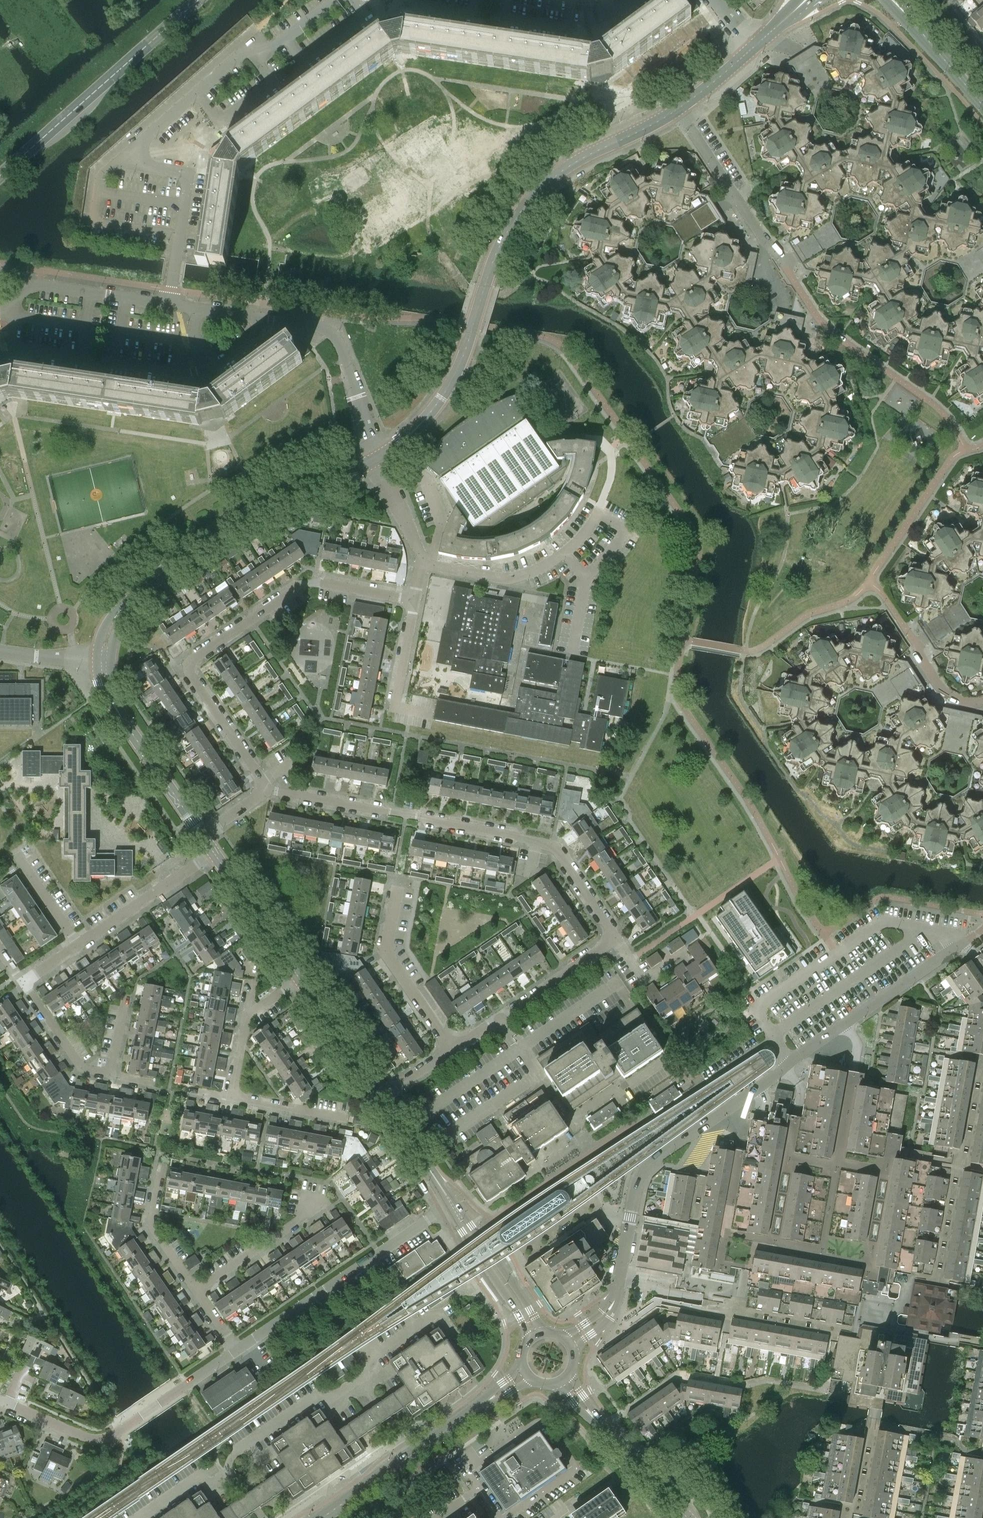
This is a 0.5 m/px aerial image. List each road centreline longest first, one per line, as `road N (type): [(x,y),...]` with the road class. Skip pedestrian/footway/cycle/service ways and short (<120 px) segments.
road 1 (residential): [(456,1048),(617,938),(559,850),(267,792)]
road 2 (residential): [(614,1301),(647,1163),(958,947)]
road 3 (residential): [(169,304),(179,235),(96,224),(102,177),(249,47),(273,50),(340,0)]
road 4 (residential): [(376,458),(417,428),(454,378),(501,246),(536,195),(581,159),(680,110)]
road 5 (residential): [(267,792),(192,679),(192,660),(301,585),(414,600)]
road 6 (residential): [(103,659),(112,626),(192,547),(244,514),(376,458)]
road 7 (residential): [(376,458),(332,335),(319,326),(169,304)]
road 8 (residential): [(0,1401),(105,1437),(235,1350)]
road 9 (residential): [(235,1350),(451,1203)]
road 10 (primary): [(0,173),(194,0)]
road 11 (residential): [(203,834),(112,700),(103,659)]
road 12 (unclassified): [(320,1517),(486,1401)]
road 13 (residential): [(456,1048),(387,949),(398,888)]
road 14 (residential): [(169,304),(39,285),(0,310)]
road 15 (residential): [(78,944),(214,850)]
road 16 (unclassified): [(543,1332),(451,1203)]
road 17 (unclassified): [(451,1203),(530,1339)]
road 18 (residential): [(300,980),(214,850)]
road 19 (residential): [(421,563),(506,579),(564,553)]
road 20 (residential): [(197,1291),(316,1206)]
road 21 (residential): [(382,1098),(300,980)]
road 22 (residential): [(564,553),(597,513),(624,531),(585,575)]
road 23 (residential): [(414,600),(394,704),(430,711)]
road 24 (residential): [(197,1291),(154,1225),(161,1168)]
road 25 (unclassified): [(982,107),(895,4)]
road 26 (residential): [(111,1074),(81,1068),(23,984)]
road 27 (unclassified): [(687,1517),(597,1422)]

